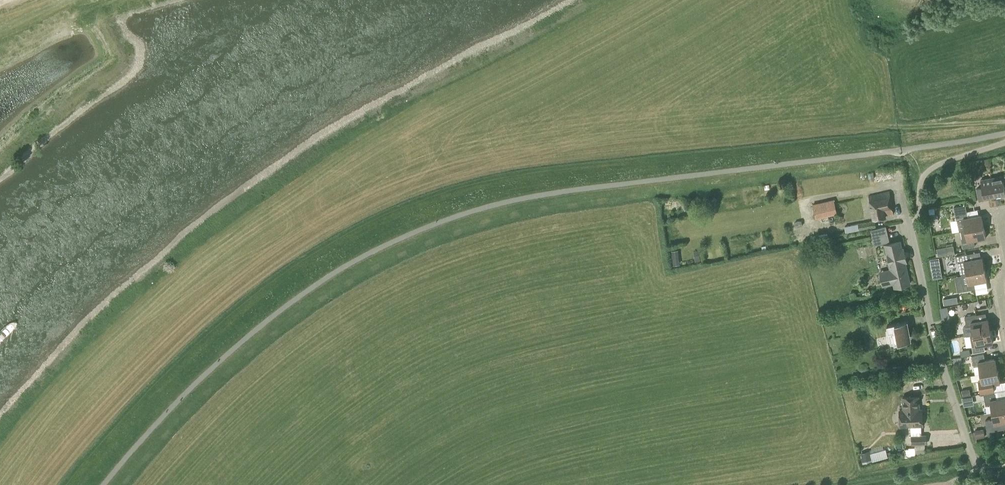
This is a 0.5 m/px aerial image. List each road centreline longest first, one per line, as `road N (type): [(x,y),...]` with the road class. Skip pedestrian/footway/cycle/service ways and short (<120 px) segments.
road 1 (residential): [(1004,480),(992,474),(964,428),(900,192)]

